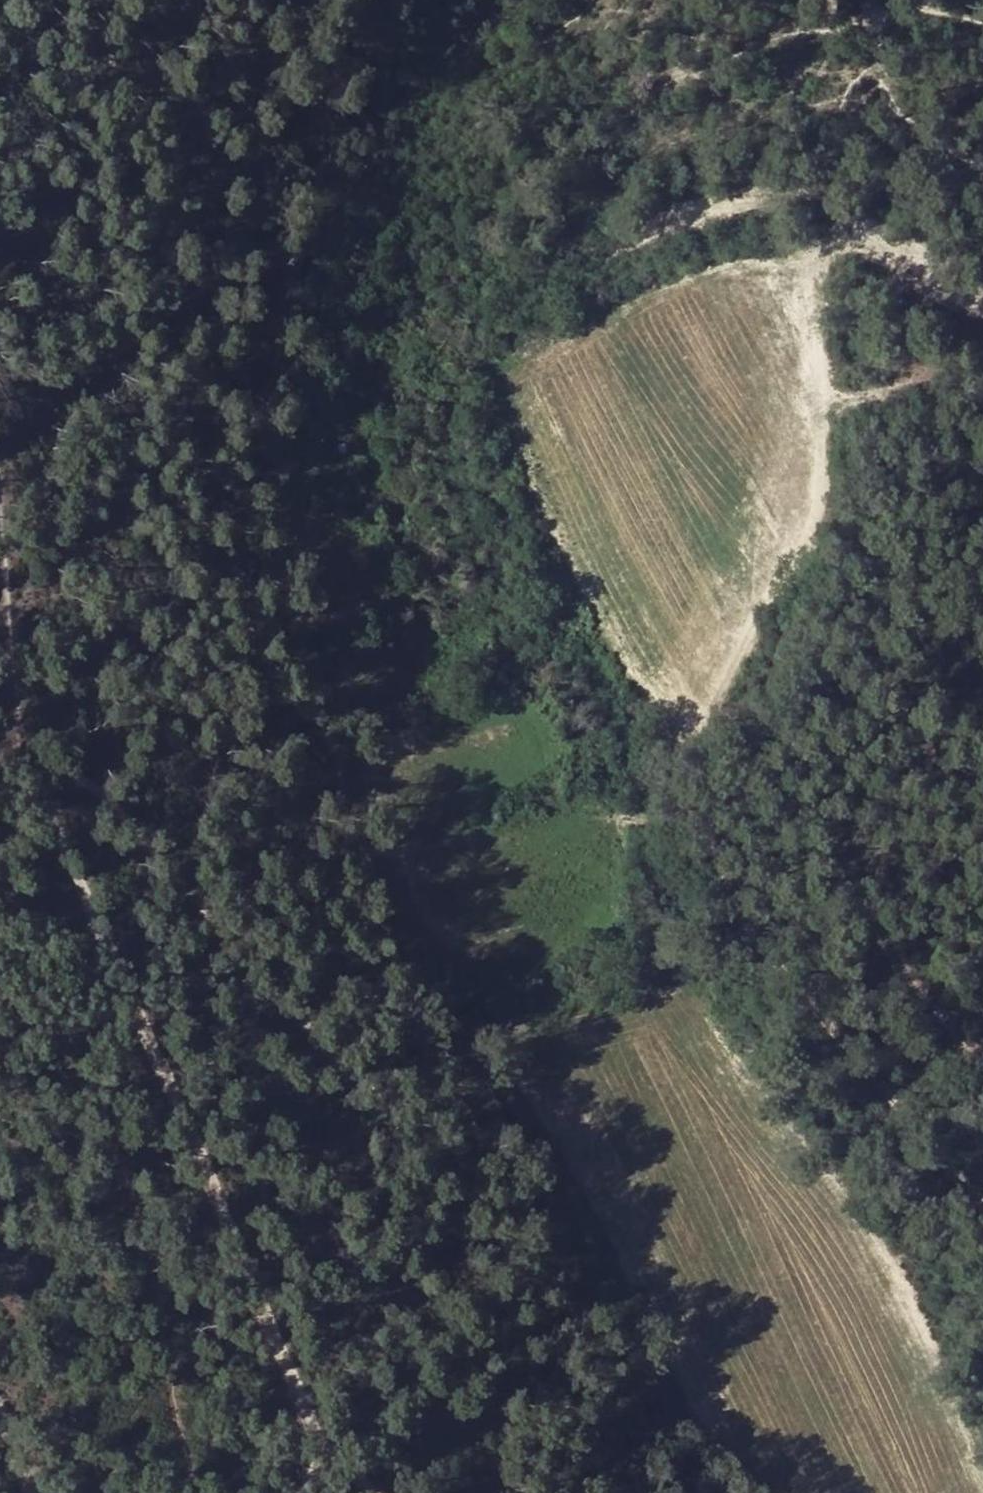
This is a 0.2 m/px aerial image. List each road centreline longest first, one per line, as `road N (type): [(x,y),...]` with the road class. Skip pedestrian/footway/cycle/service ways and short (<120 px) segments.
road 1 (track): [(0,768),(102,799),(490,1223),(530,1235),(616,1400),(628,1458),(653,1492)]

